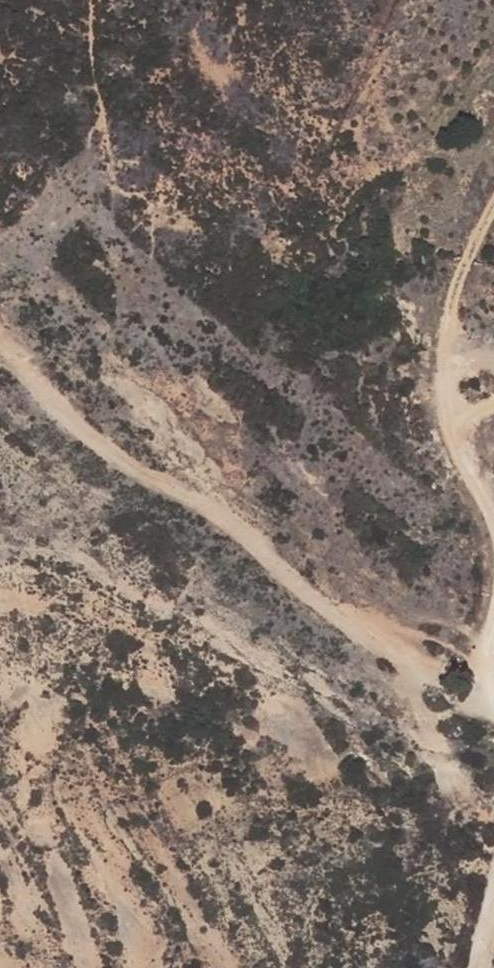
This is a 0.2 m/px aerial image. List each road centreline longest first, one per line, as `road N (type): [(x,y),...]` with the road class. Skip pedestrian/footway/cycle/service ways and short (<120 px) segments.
road 1 (track): [(0,318),(90,423),(445,683),(493,705)]
road 2 (unclassified): [(493,528),(445,409),(449,321),(465,262)]

